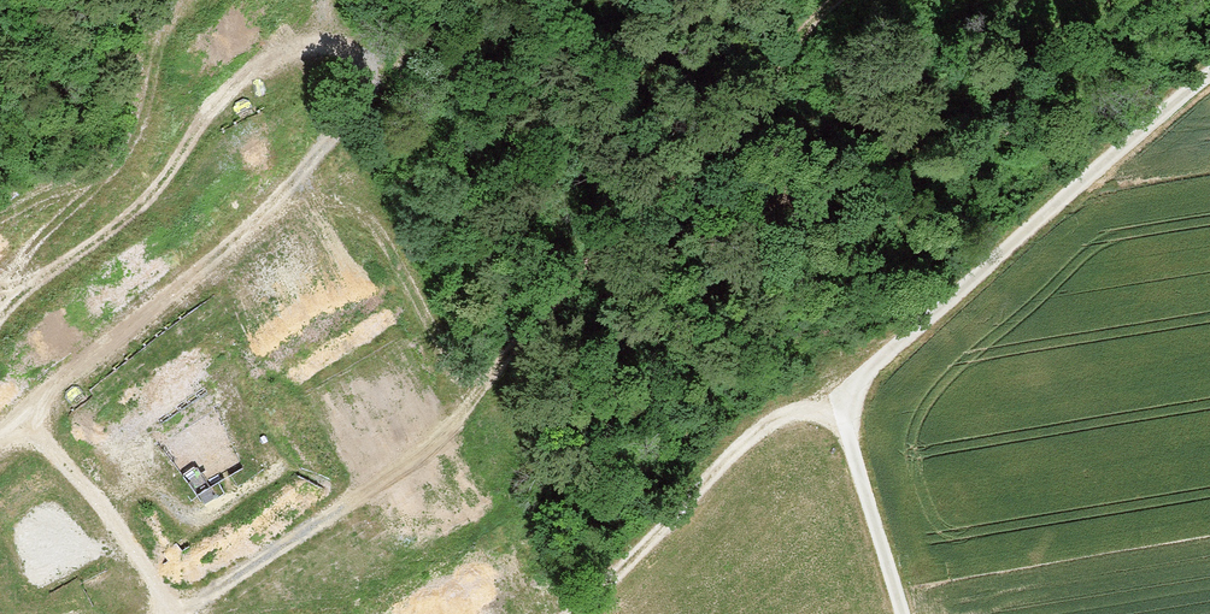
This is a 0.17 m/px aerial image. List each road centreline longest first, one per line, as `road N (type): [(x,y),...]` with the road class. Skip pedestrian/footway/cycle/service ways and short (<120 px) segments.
road 1 (track): [(187,613),(378,482),(452,419),(840,0)]
road 2 (track): [(842,415),(880,366),(1209,83)]
road 3 (track): [(0,328),(16,302),(126,229),(167,184),(211,117),(249,82),(307,54),(325,27),(317,0)]
road 4 (track): [(204,0),(171,48),(138,149),(0,280)]
road 5 (track): [(579,613),(738,457),(777,429),(842,415)]
road 6 (track): [(0,389),(159,571),(174,613)]
road 7 (track): [(903,613),(842,415)]

